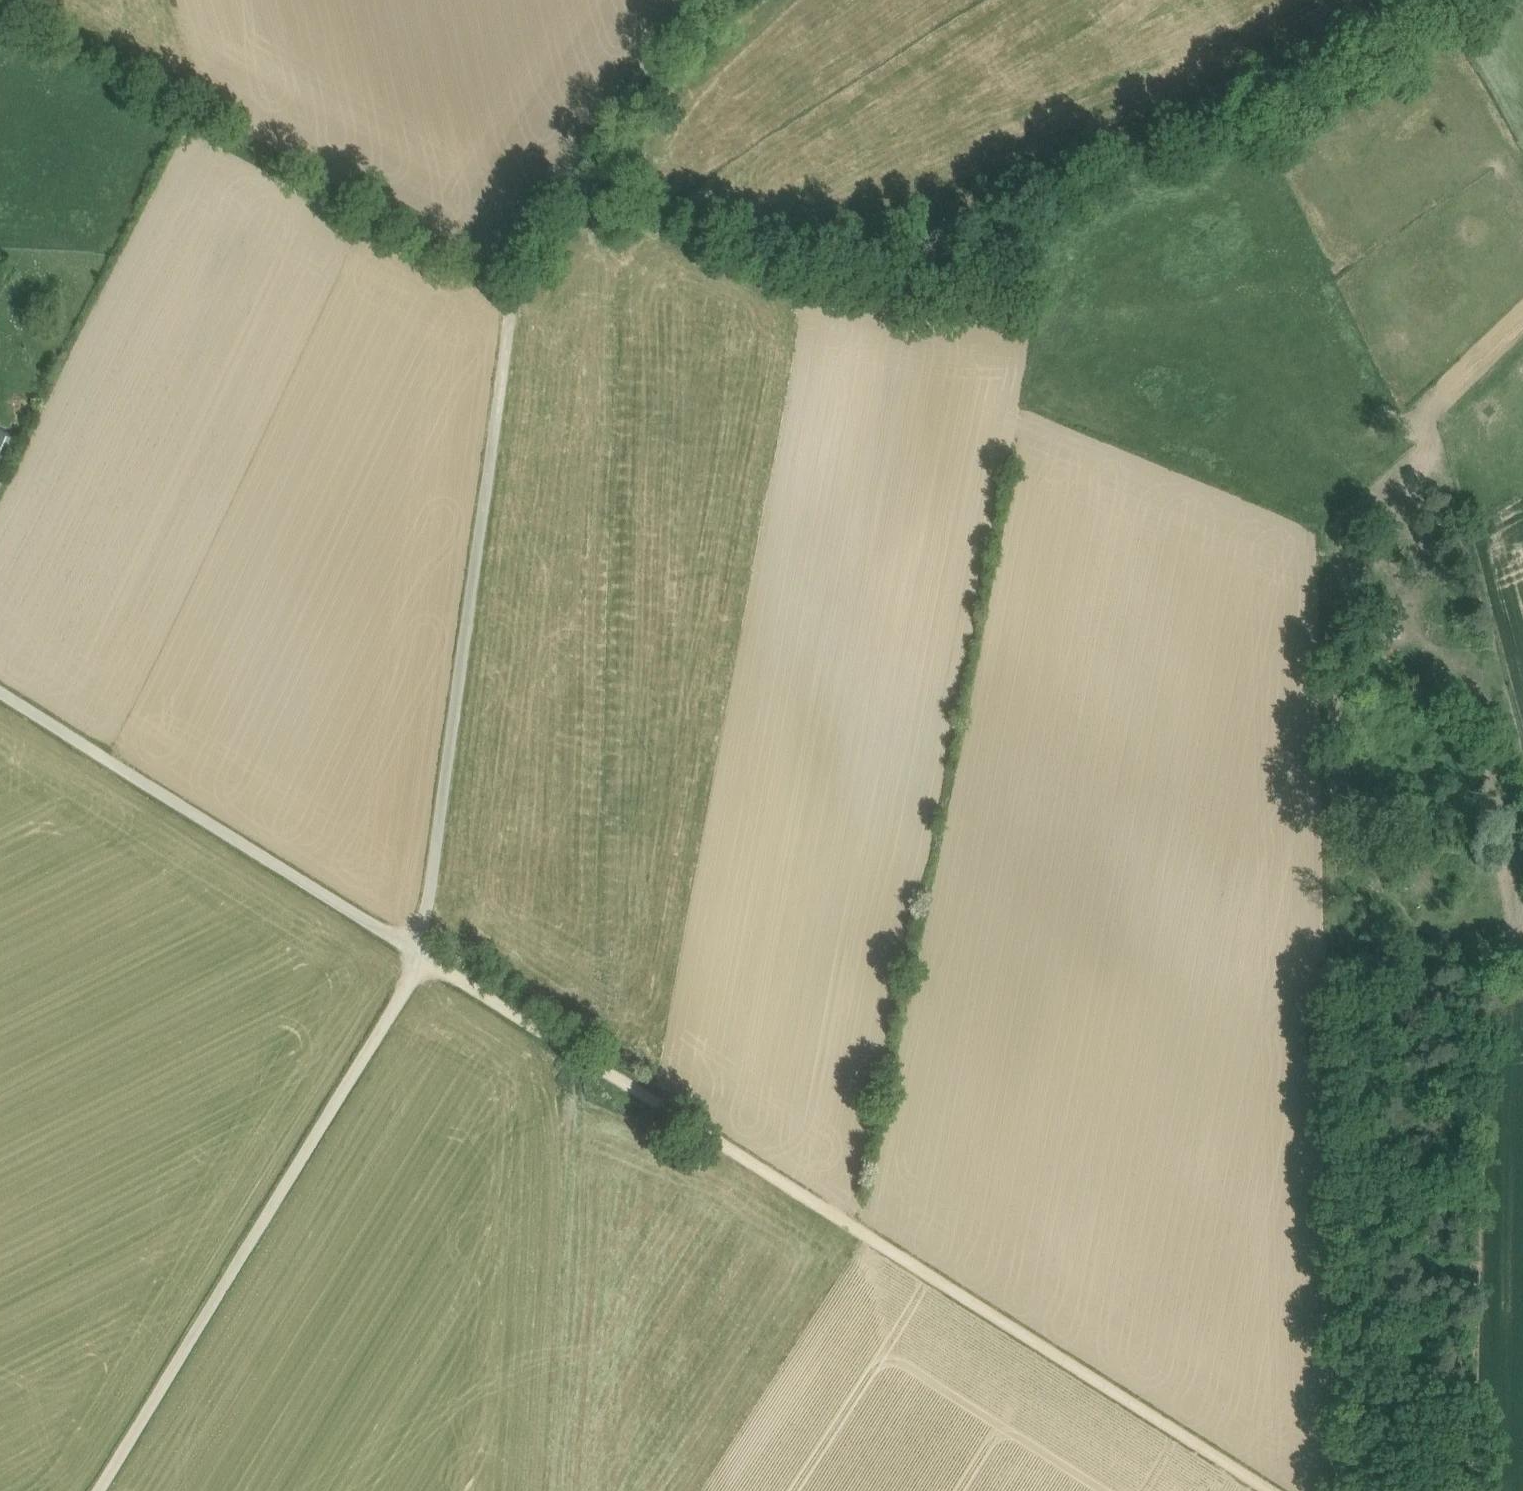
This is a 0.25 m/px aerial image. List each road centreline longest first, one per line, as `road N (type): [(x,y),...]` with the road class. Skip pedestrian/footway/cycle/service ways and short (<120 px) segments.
road 1 (track): [(420,953),(987,1303),(1275,1490)]
road 2 (track): [(97,1490),(415,979),(420,953)]

